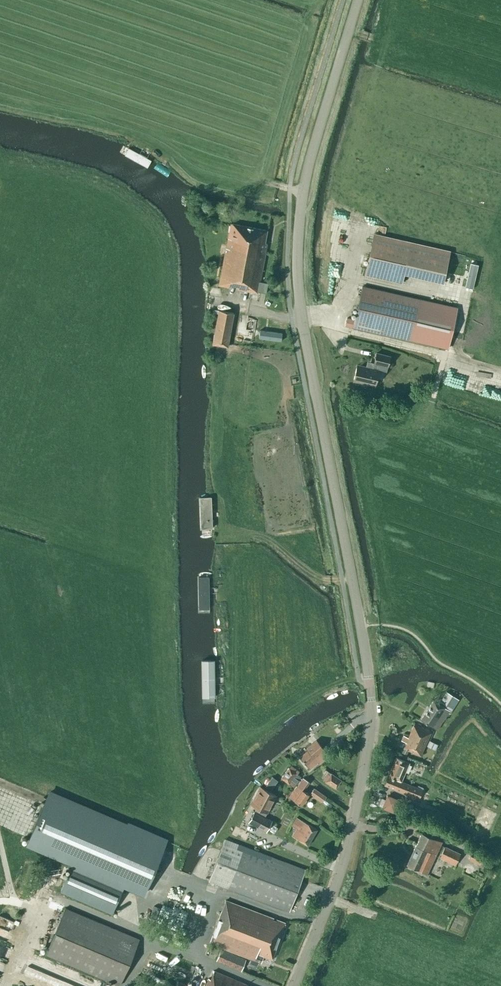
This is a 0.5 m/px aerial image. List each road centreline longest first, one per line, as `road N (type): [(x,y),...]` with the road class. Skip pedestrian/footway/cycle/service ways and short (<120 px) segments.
road 1 (tertiary): [(294,985),(339,879),(368,741),(369,681),(302,326),(298,259),(312,156),(359,0)]
road 2 (track): [(302,326),(330,325),(500,369)]
road 3 (track): [(304,191),(191,166),(148,141)]

